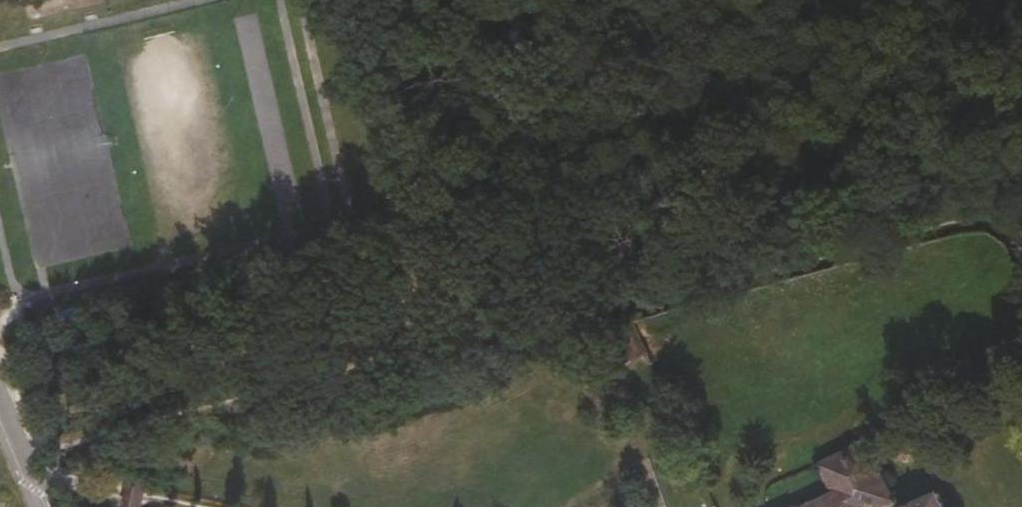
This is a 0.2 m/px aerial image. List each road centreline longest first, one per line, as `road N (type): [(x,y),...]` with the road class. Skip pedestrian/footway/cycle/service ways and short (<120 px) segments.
road 1 (track): [(1021,242),(989,206),(808,235),(464,336),(16,447)]

